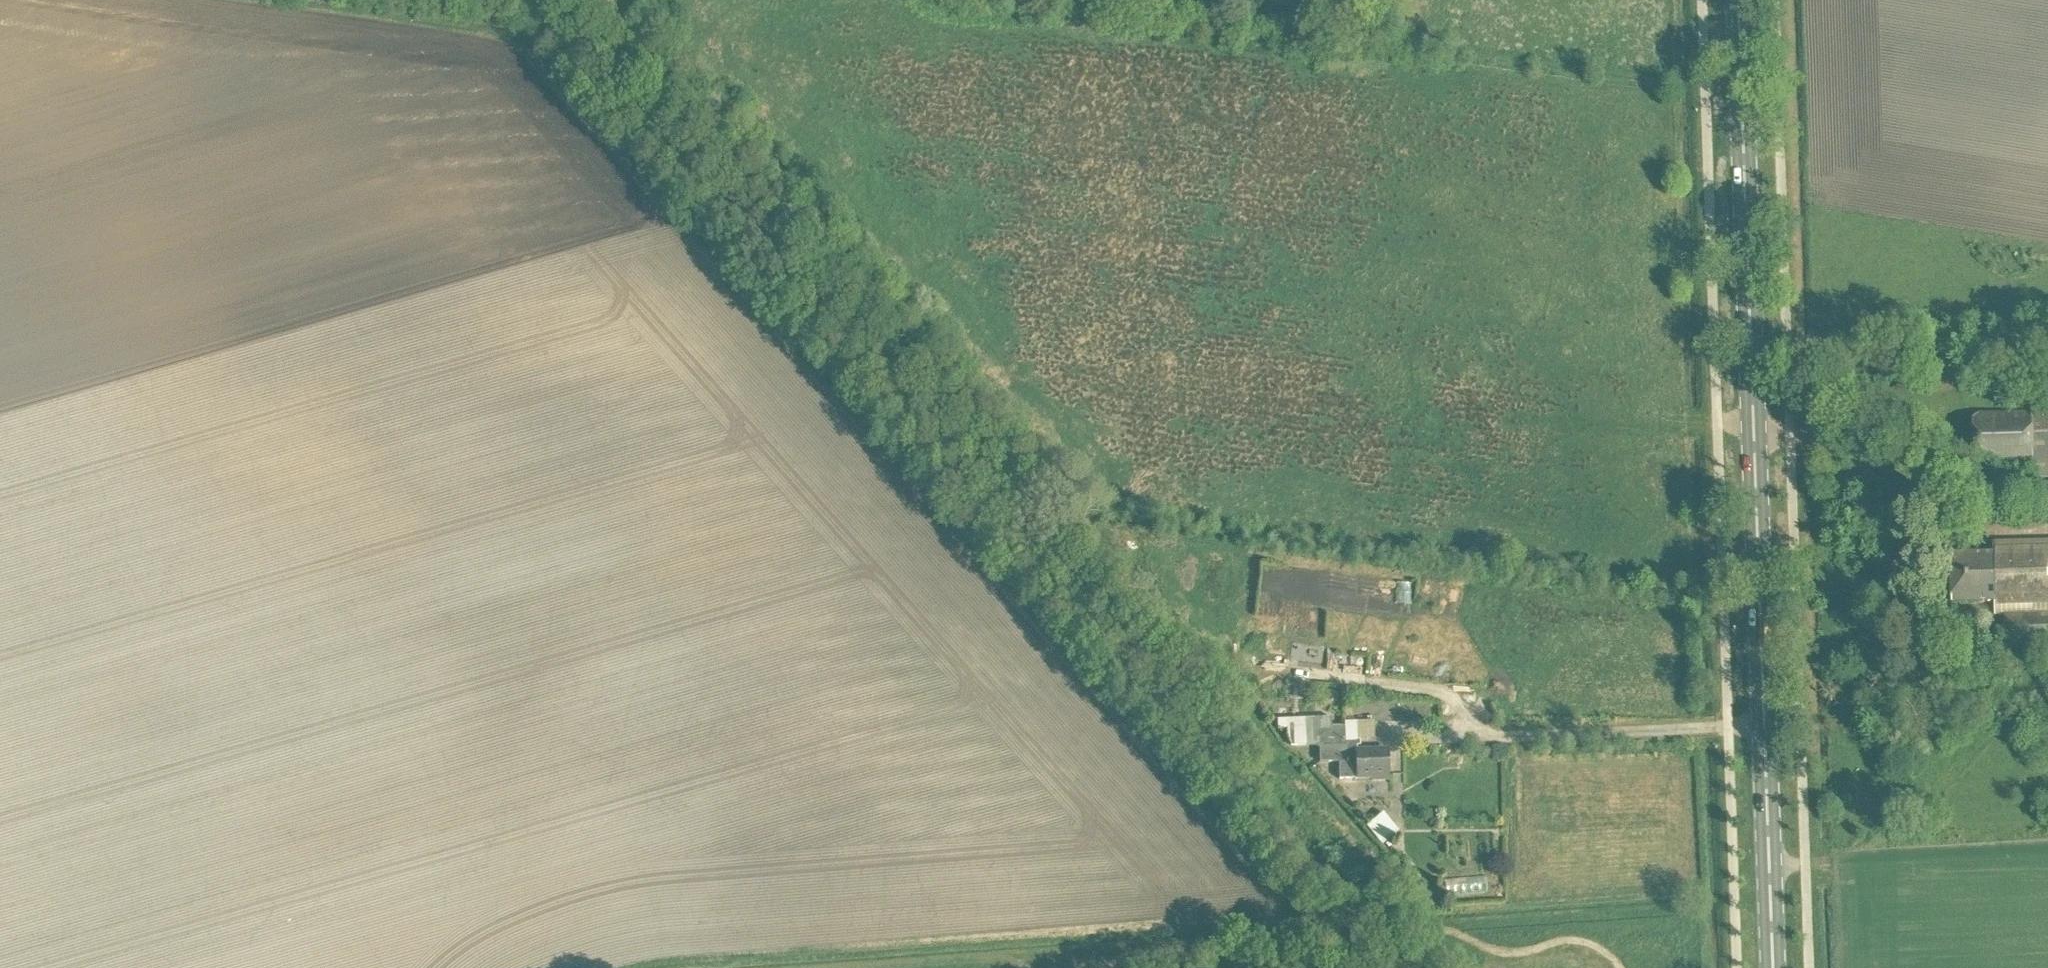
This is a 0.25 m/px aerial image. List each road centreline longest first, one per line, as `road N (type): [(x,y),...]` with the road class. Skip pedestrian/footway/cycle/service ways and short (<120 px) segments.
road 1 (secondary): [(1773,967),(1738,0)]
road 2 (track): [(1764,725),(1431,738),(1396,727),(1356,727)]

